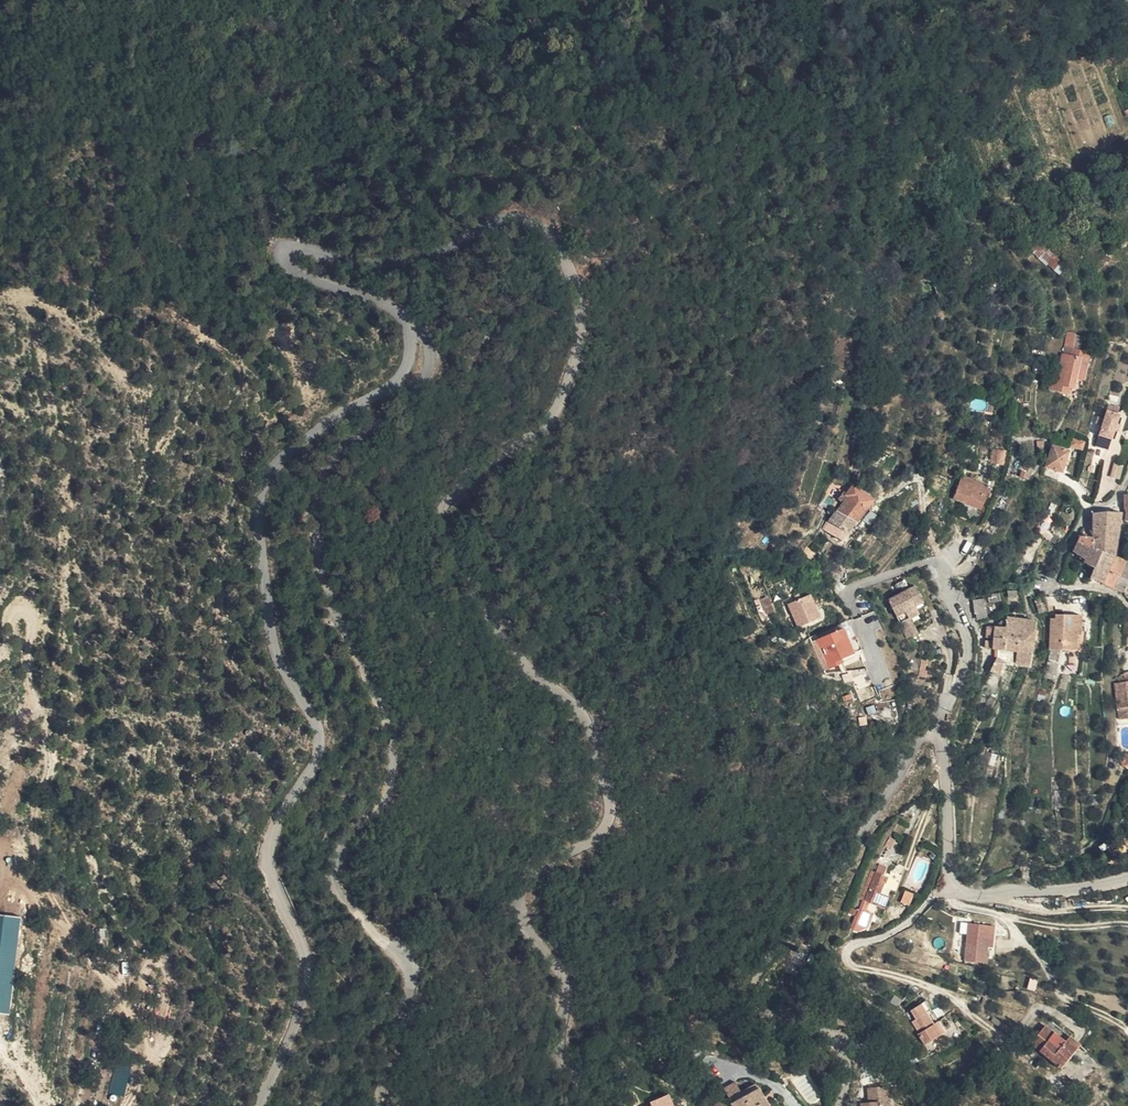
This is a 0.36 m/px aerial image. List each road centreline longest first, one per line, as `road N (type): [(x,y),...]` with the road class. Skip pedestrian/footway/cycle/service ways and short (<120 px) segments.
road 1 (residential): [(595,1105),(564,1067),(557,1039),(567,1002),(555,963),(519,910),(523,881),(541,859),(601,830),(611,807),(585,714),(513,649),(445,526),(443,507),(556,407),(572,358),(578,290),(558,244),(536,223),(511,218),(426,262),(302,247),(284,248),(278,263),(386,301),(409,331),(406,363),(391,383),(290,452),(266,473),(258,496),(266,612),(319,745),(308,779),(270,833),(267,859),(306,963),(302,1000),(258,1105)]
road 2 (track): [(409,331),(424,335),(425,383),(350,453),(323,527),(333,597),(389,727),(386,792),(334,857),(333,883),(405,962),(408,987),(387,1105)]
road 3 (residential): [(840,1105),(846,1067),(830,1039),(789,1027),(766,1012),(754,990),(761,960),(857,839),(916,741),(941,743),(948,874),(959,890),(984,896),(1127,877)]

